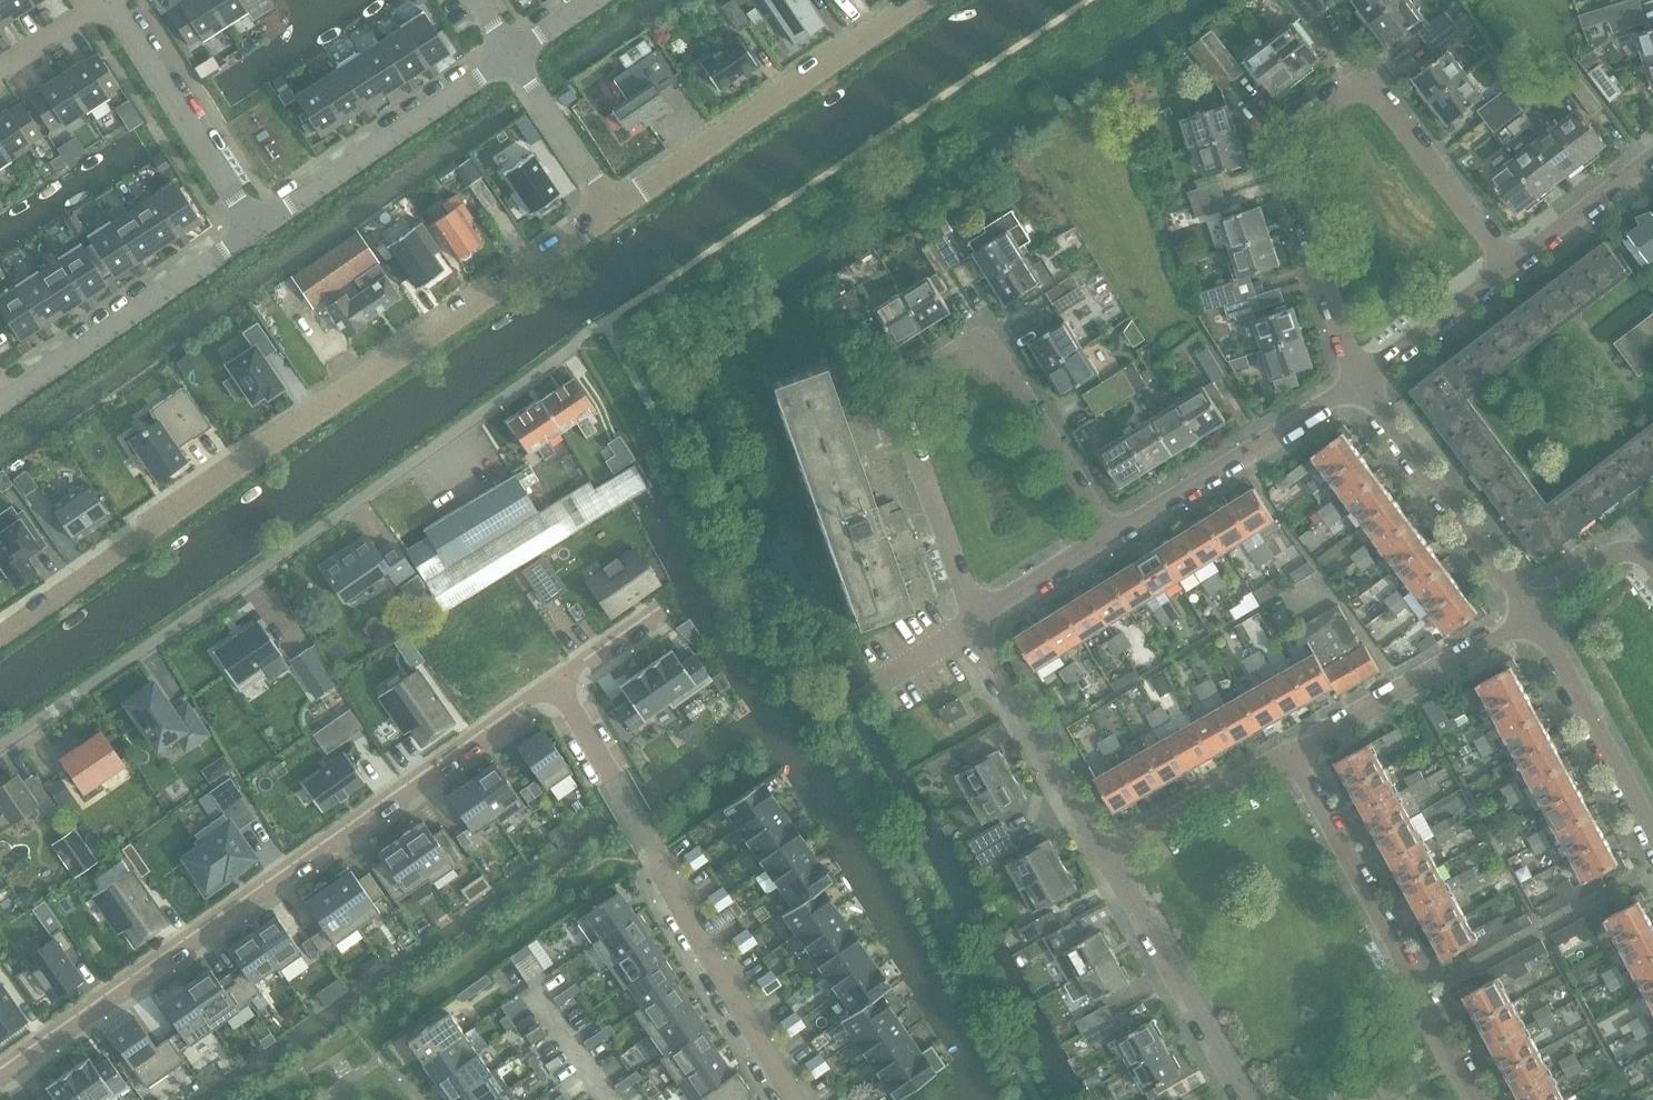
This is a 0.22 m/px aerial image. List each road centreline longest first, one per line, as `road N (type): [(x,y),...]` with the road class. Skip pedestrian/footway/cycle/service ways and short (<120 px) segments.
road 1 (residential): [(0,637),(613,207)]
road 2 (residential): [(0,740),(604,326)]
road 3 (residential): [(0,1077),(552,683)]
road 4 (residential): [(1360,383),(1282,147),(1323,111),(1369,87),(1510,267)]
road 5 (residential): [(976,617),(899,400),(906,384),(972,349),(991,352),(1109,530)]
road 6 (residential): [(552,683),(794,1099)]
road 7 (residential): [(1482,1099),(1294,755)]
road 8 (residential): [(613,207),(930,0)]
road 9 (residential): [(257,228),(0,403)]
road 10 (residential): [(511,56),(257,228)]
road 11 (residential): [(1109,530),(1360,383)]
road 12 (residential): [(1533,611),(1360,383)]
road 13 (residential): [(1294,755),(1533,611)]
road 14 (residential): [(1113,857),(976,617)]
road 15 (residential): [(1245,1099),(1113,857)]
road 16 (residential): [(113,0),(257,228)]
road 17 (residential): [(1652,829),(1533,611)]
road 18 (residential): [(1113,857),(1294,755)]
road 19 (residential): [(1360,383),(1510,267)]
road 20 (residential): [(613,207),(511,56)]
road 21 (residential): [(1510,267),(1652,159)]
road 22 (residential): [(976,617),(1109,530)]
road 23 (residential): [(108,0),(0,71)]

